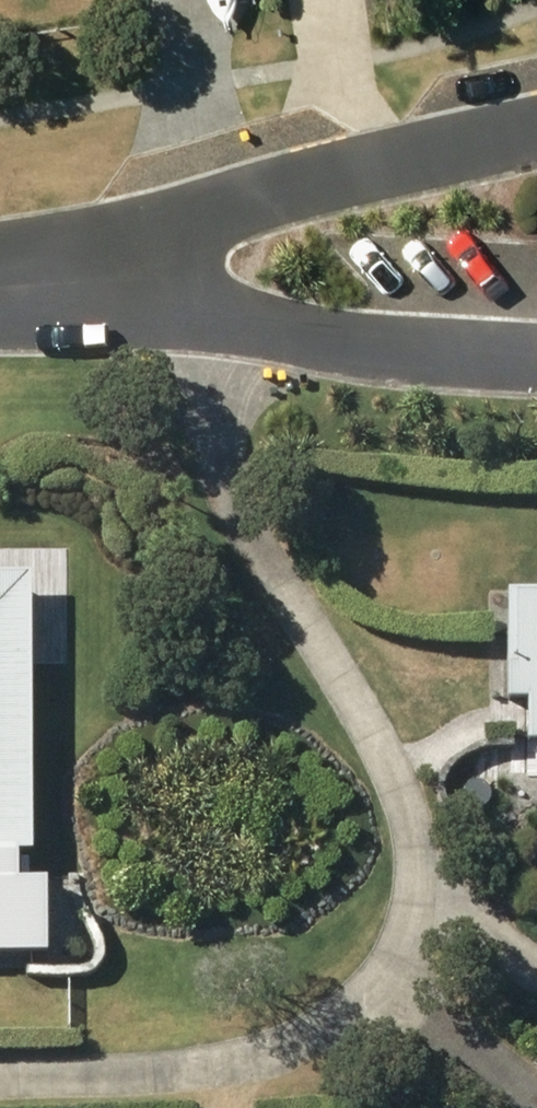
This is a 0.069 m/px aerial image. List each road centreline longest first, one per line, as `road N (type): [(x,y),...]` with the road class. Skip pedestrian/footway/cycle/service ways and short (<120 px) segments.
road 1 (residential): [(376,986),(402,945),(413,910),(409,828),(396,784),(229,497),(203,410),(181,370),(102,278)]
road 2 (residential): [(102,278),(316,189),(536,127)]
road 3 (residential): [(0,1075),(205,1068),(251,1059),(295,1042),(376,986)]
road 4 (residential): [(353,339),(102,278)]
road 5 (residential): [(536,355),(353,339)]
road 6 (residential): [(522,1081),(376,986)]

